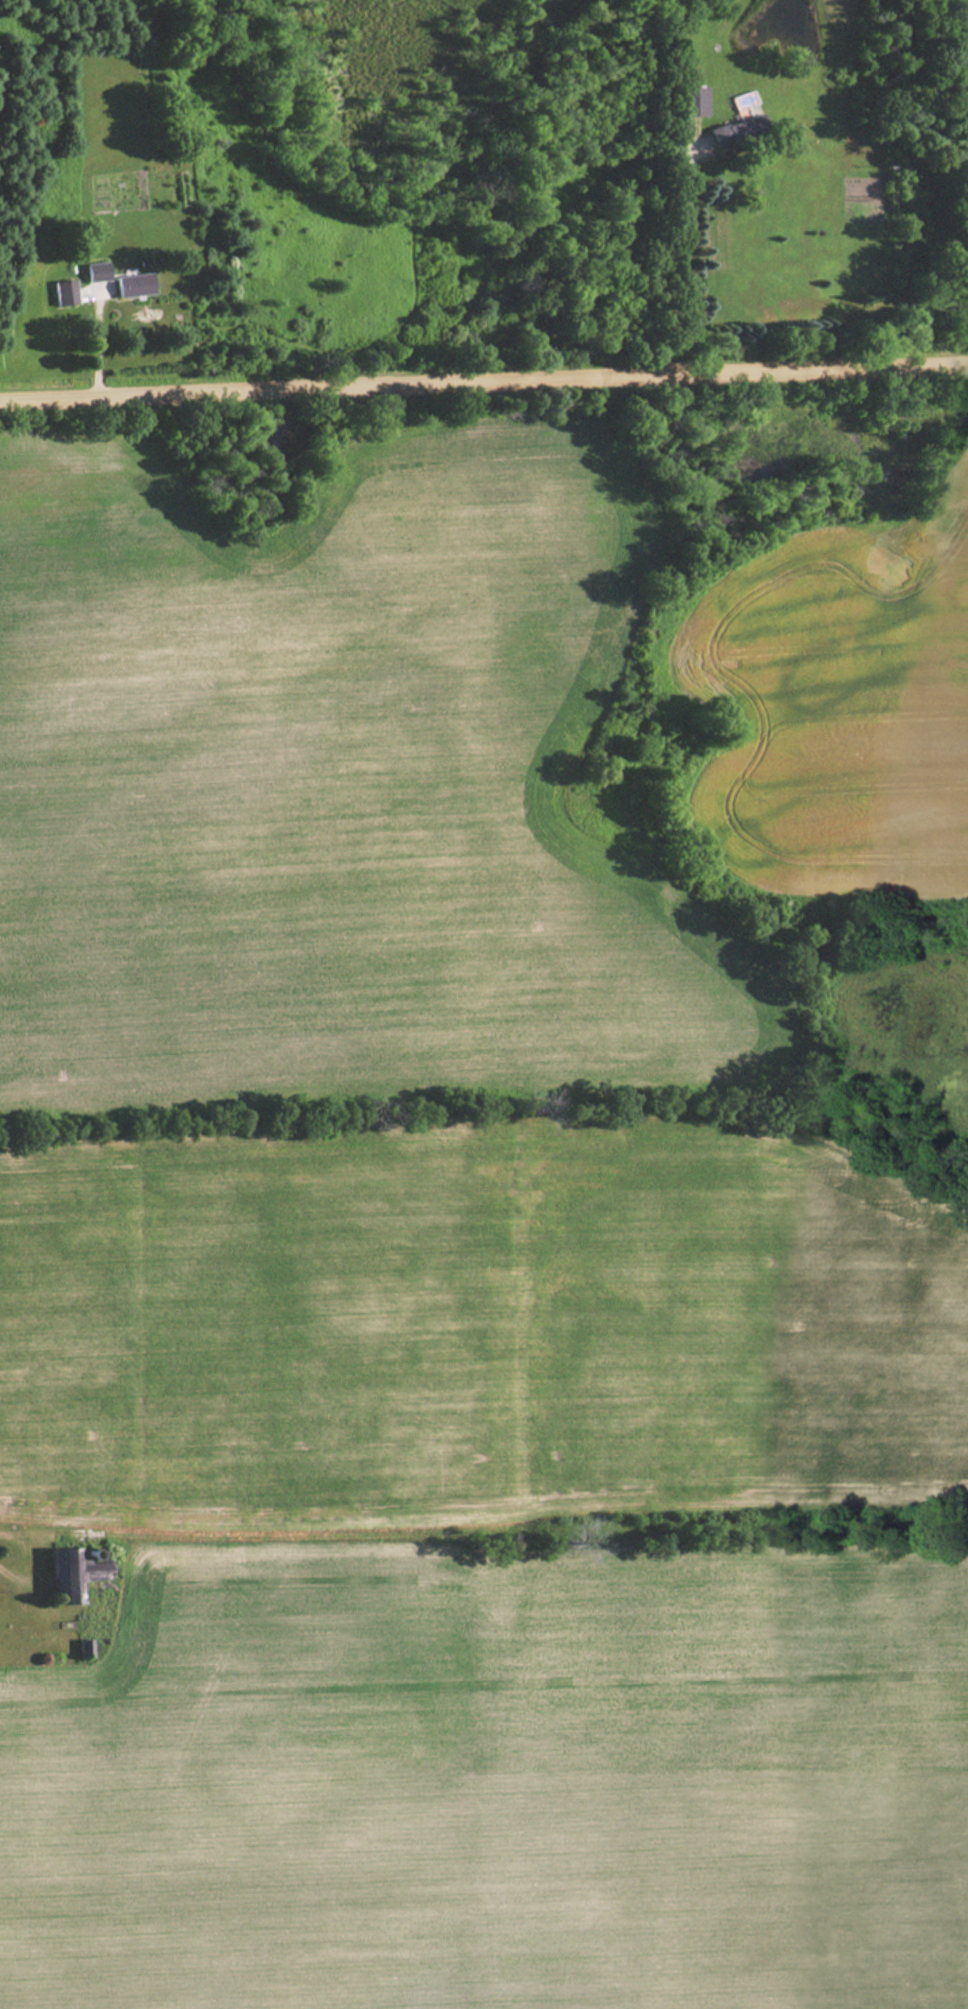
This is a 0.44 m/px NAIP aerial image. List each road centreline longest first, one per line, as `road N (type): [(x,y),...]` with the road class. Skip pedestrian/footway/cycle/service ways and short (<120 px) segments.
road 1 (residential): [(0,392),(967,353)]

